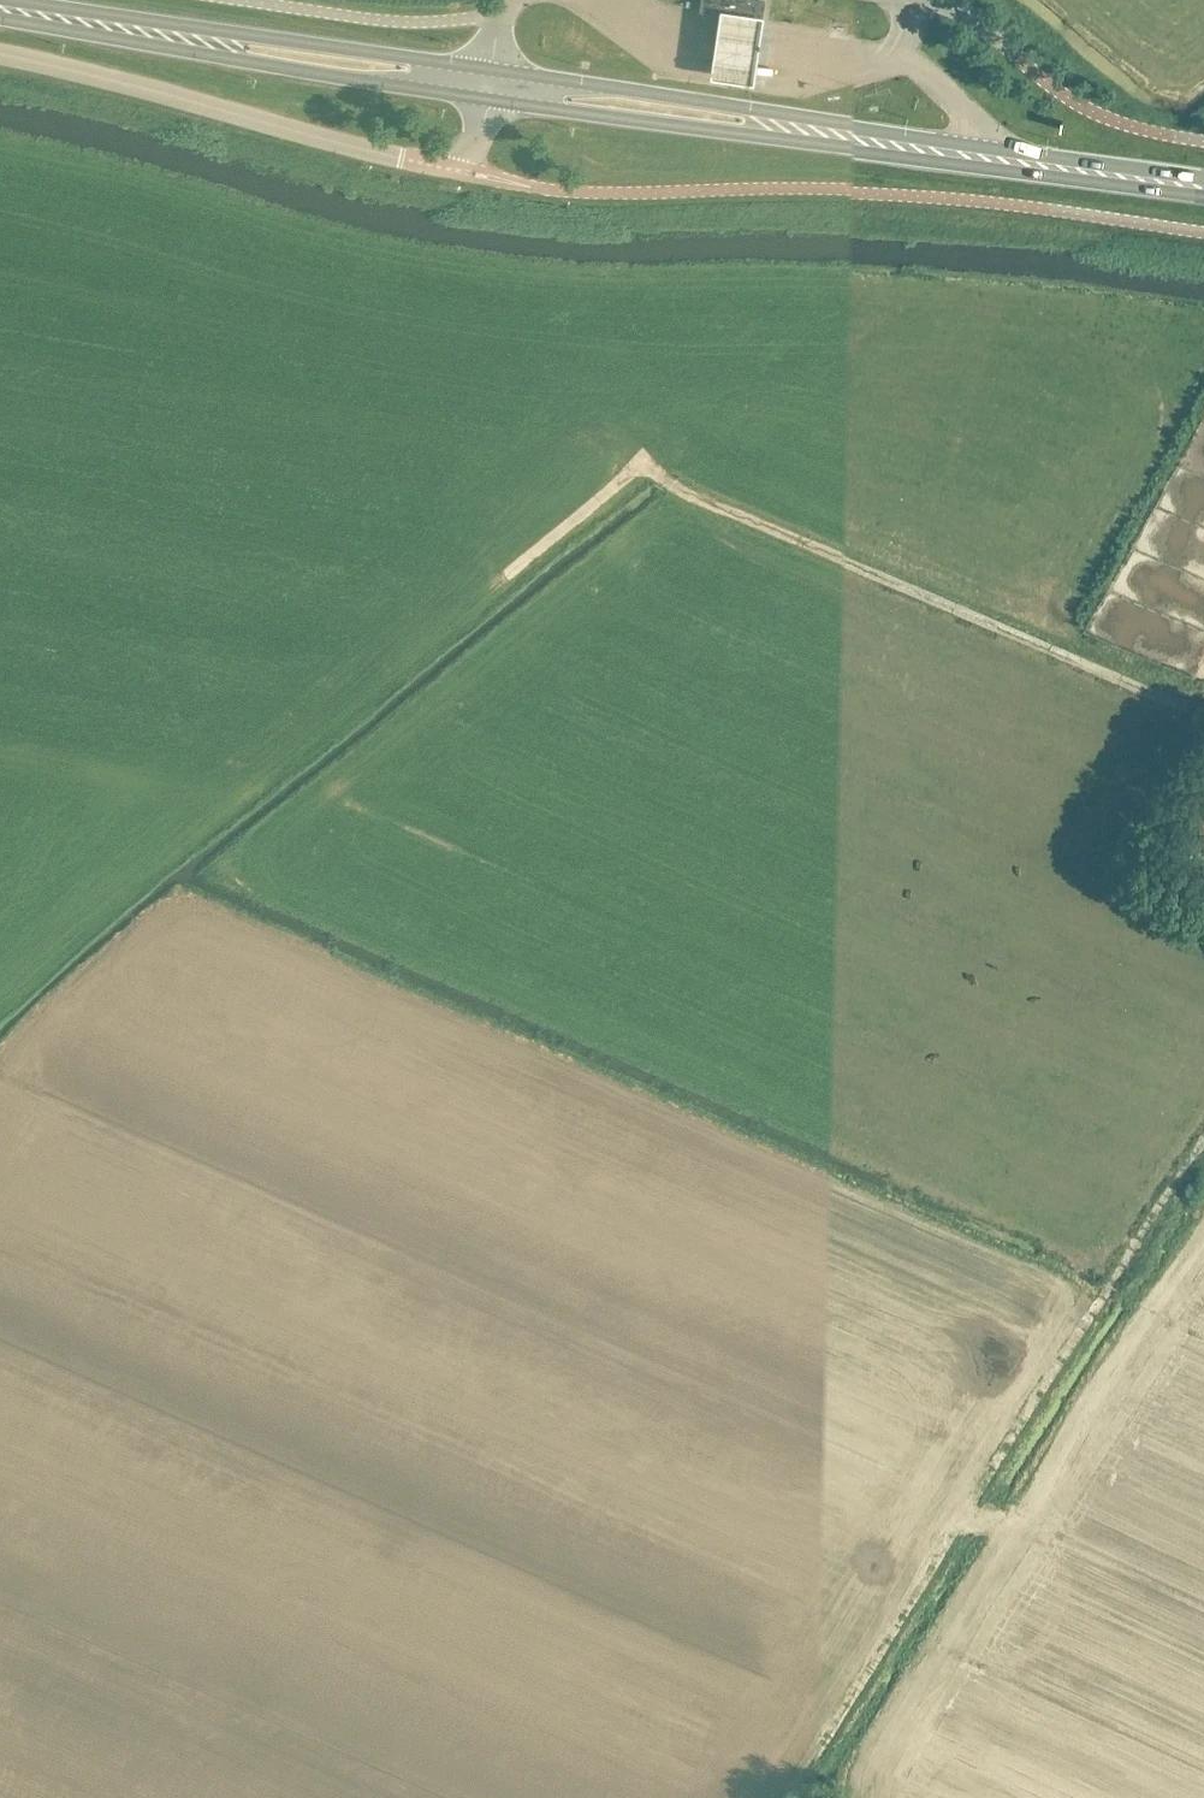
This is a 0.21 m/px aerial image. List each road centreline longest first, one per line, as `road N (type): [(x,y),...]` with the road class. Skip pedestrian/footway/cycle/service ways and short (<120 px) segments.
road 1 (track): [(791,1797),(1203,1136)]
road 2 (track): [(512,575),(640,468),(687,499),(1203,705)]
road 3 (primary): [(1203,187),(491,87)]
road 4 (unclassified): [(491,87),(466,176),(0,56)]
road 5 (primary): [(491,87),(0,10)]

